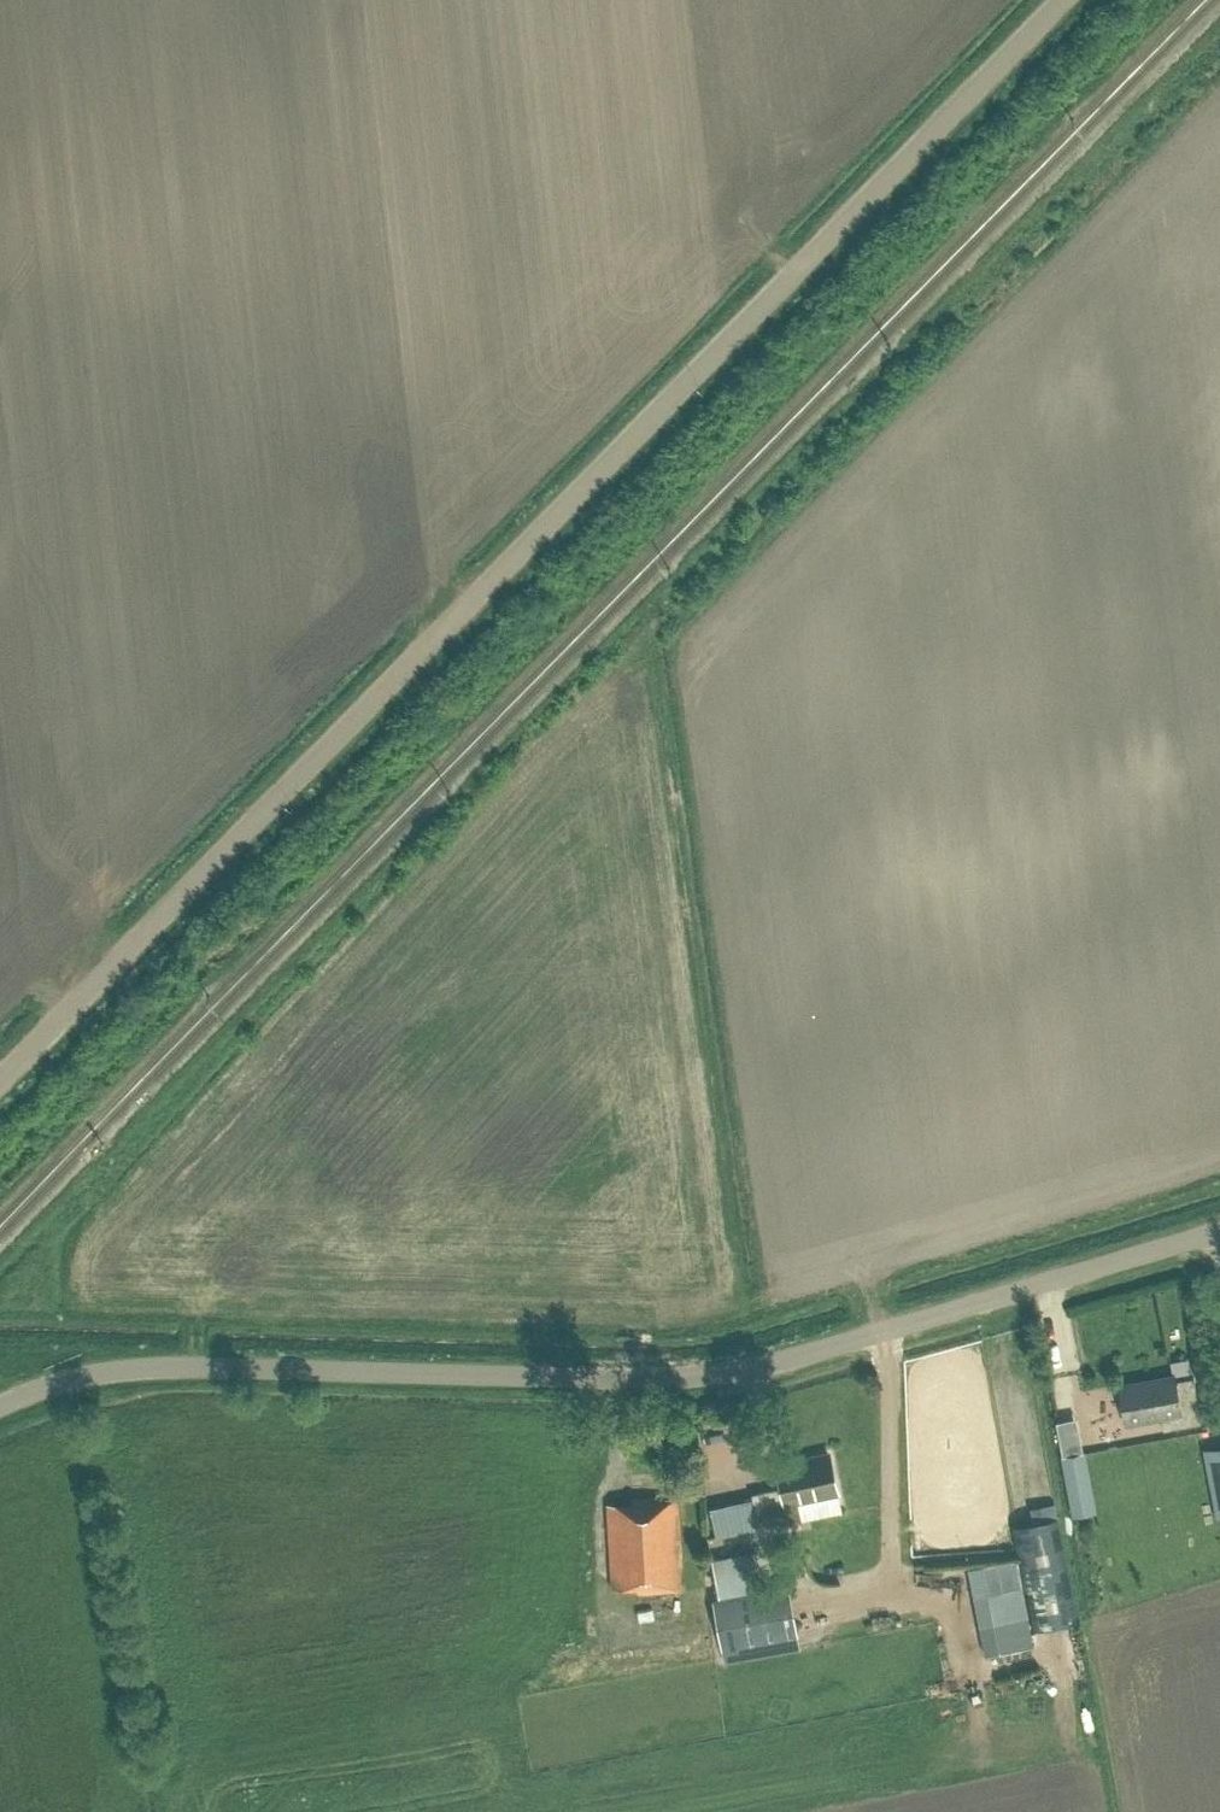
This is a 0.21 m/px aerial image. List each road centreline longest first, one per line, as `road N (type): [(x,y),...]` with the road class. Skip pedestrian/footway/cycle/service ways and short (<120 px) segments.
road 1 (unclassified): [(0,1076),(1060,0)]
road 2 (unclassified): [(0,1410),(123,1370),(675,1377),(839,1345),(1219,1231)]

